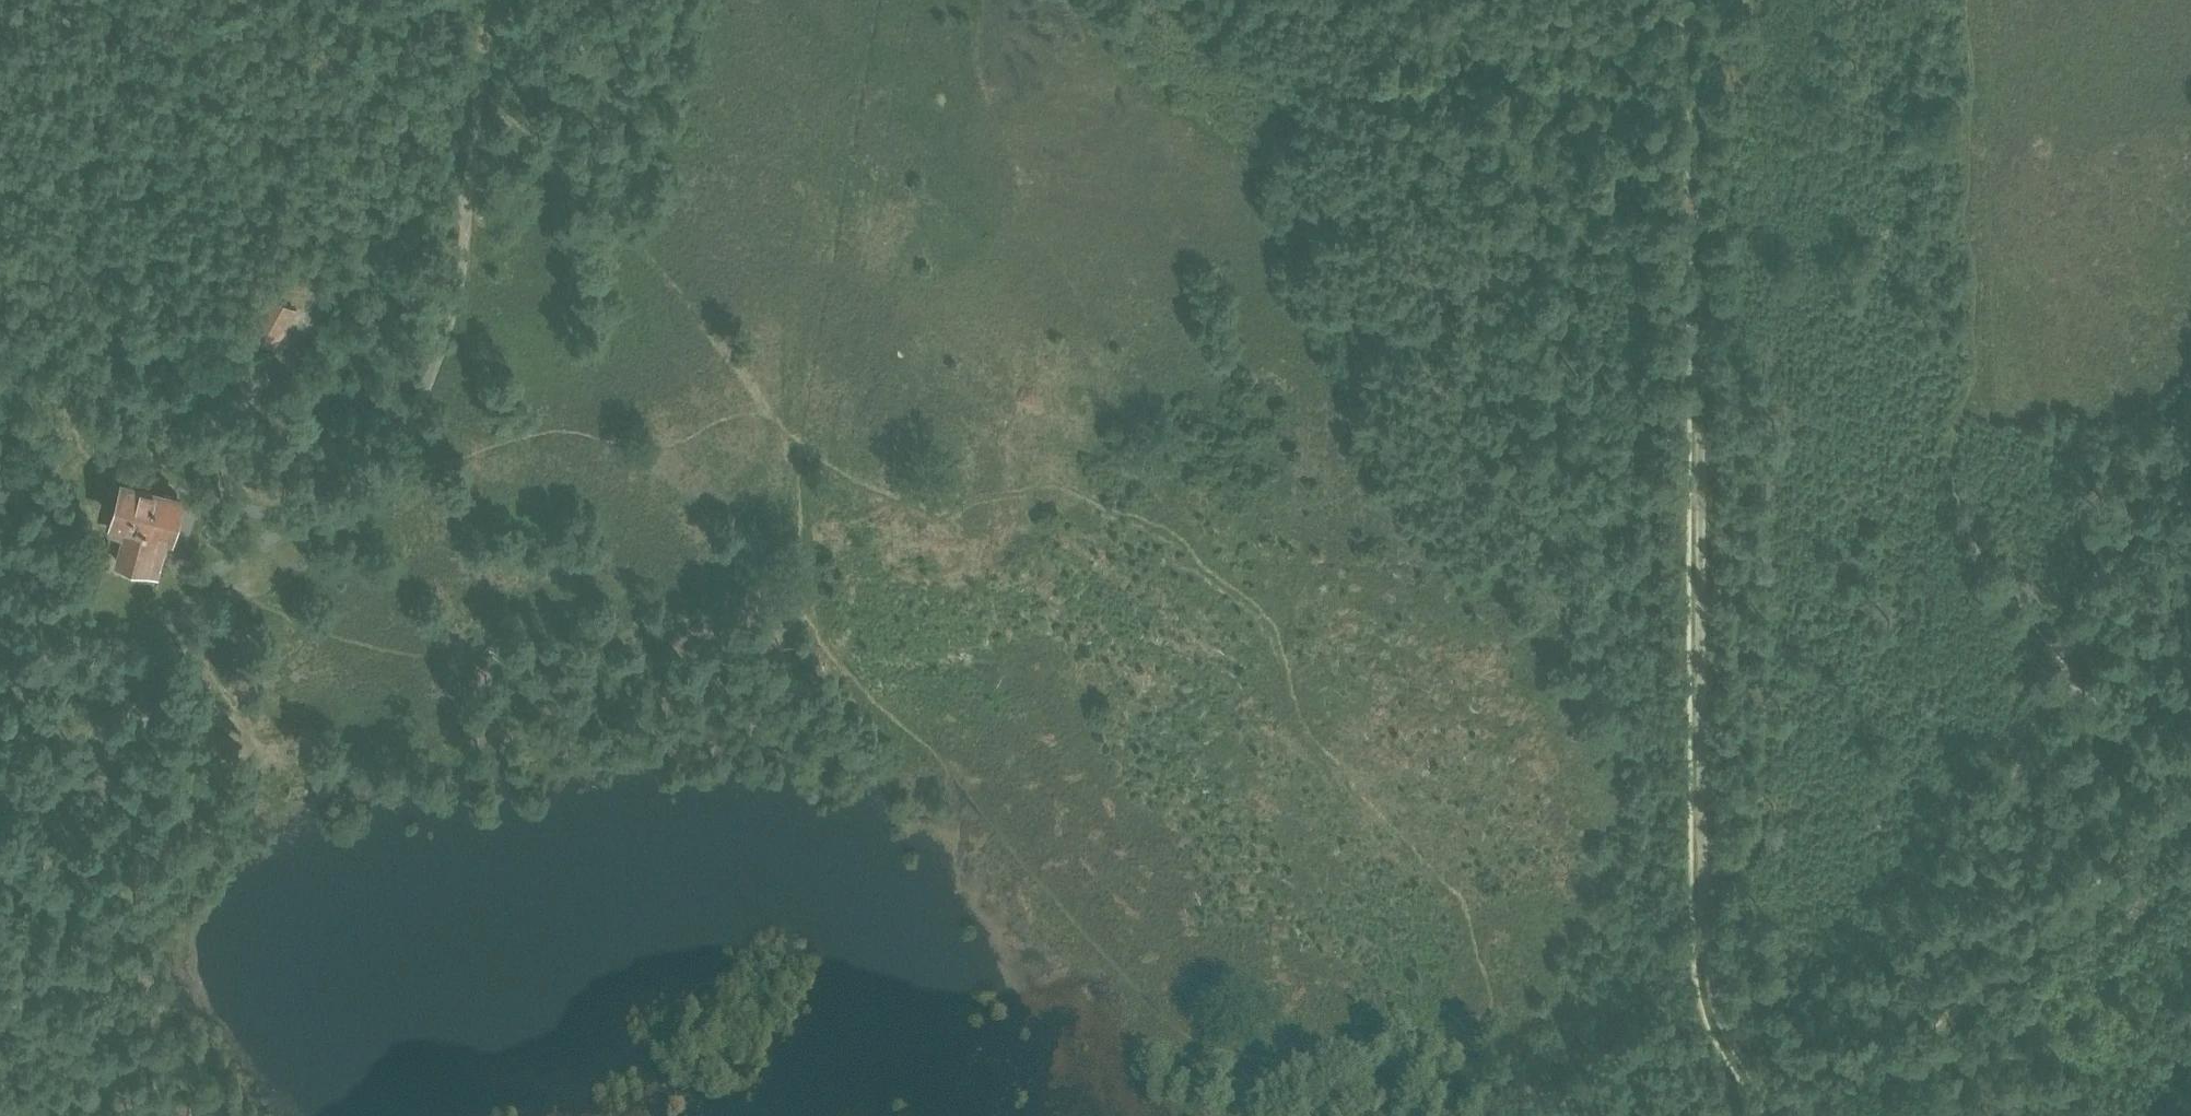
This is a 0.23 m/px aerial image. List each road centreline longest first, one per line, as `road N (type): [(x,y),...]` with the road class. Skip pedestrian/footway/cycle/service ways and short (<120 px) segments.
road 1 (track): [(1737,1050),(1712,1007),(1706,965),(1687,0)]
road 2 (track): [(2190,818),(1855,1115)]

